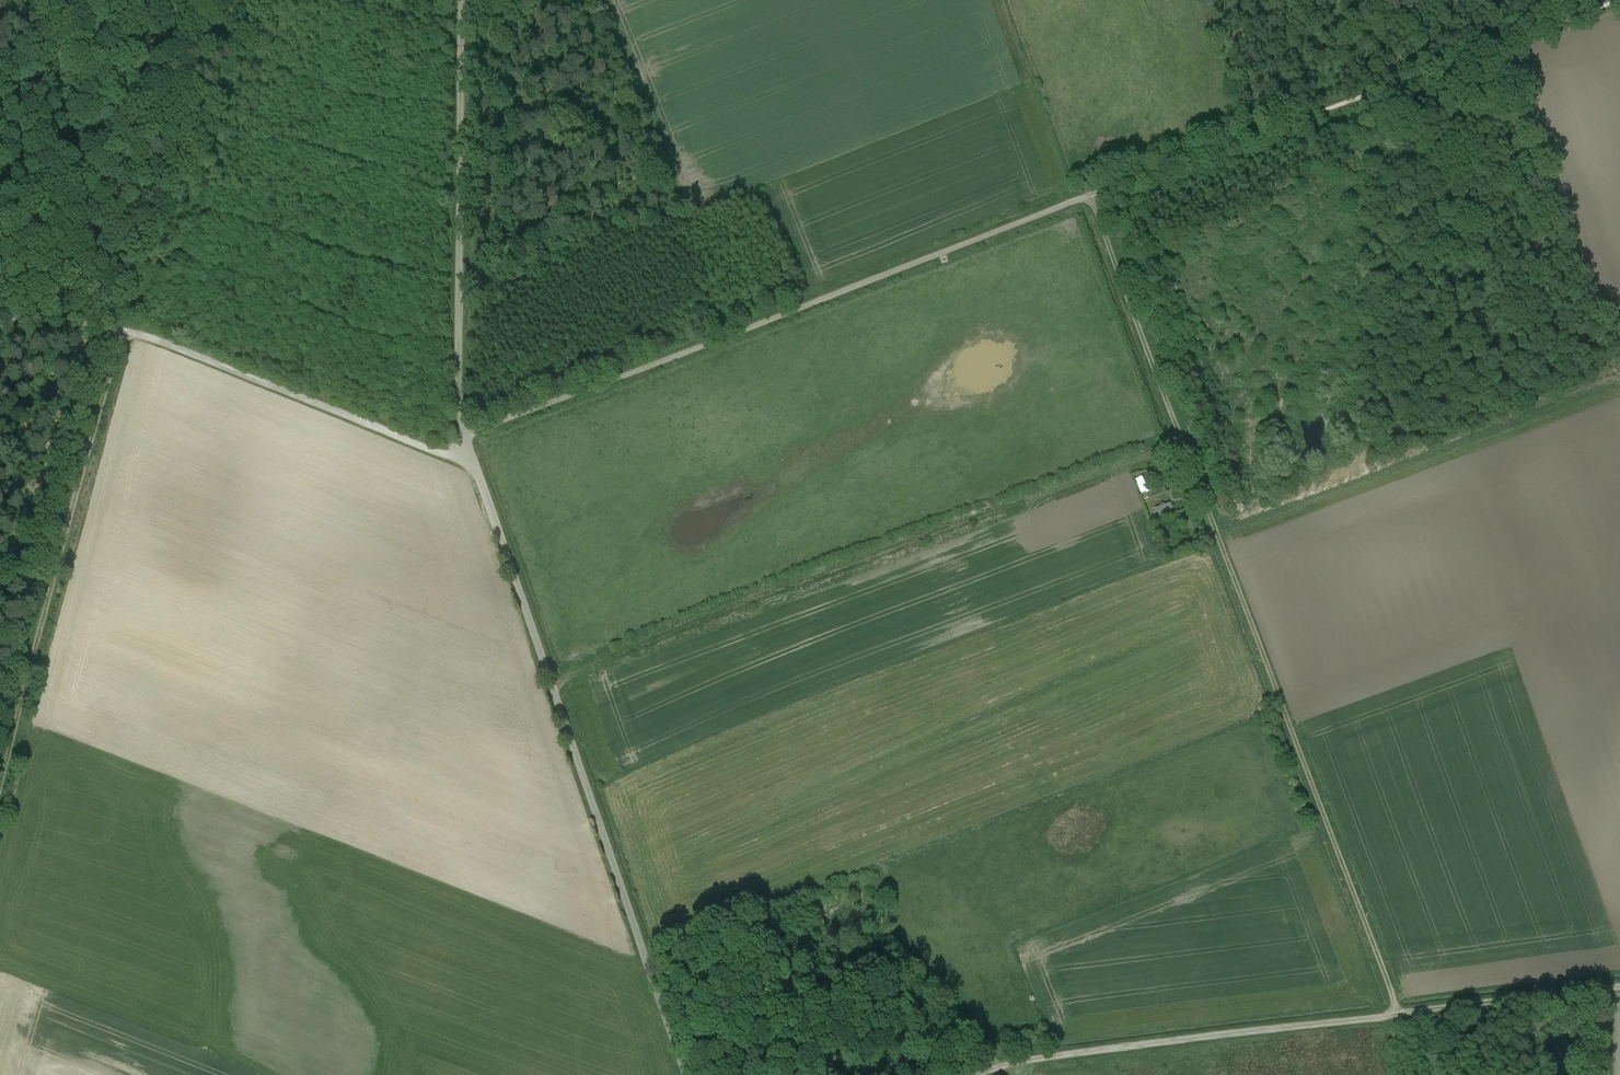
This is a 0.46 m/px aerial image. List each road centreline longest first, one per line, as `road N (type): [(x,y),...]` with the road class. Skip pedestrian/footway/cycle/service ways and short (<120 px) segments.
road 1 (track): [(462,0),(458,415),(465,435),(1092,191)]
road 2 (track): [(1399,1015),(1092,191)]
road 3 (track): [(549,687),(719,611),(1187,441)]
road 4 (unclassified): [(465,435),(679,1074)]
road 5 (track): [(1619,986),(993,1074)]
road 6 (track): [(1092,191),(1619,0)]
road 7 (track): [(0,315),(118,325),(442,455),(470,451)]
road 8 (track): [(118,325),(0,788)]
road 9 (track): [(677,1068),(910,966)]

